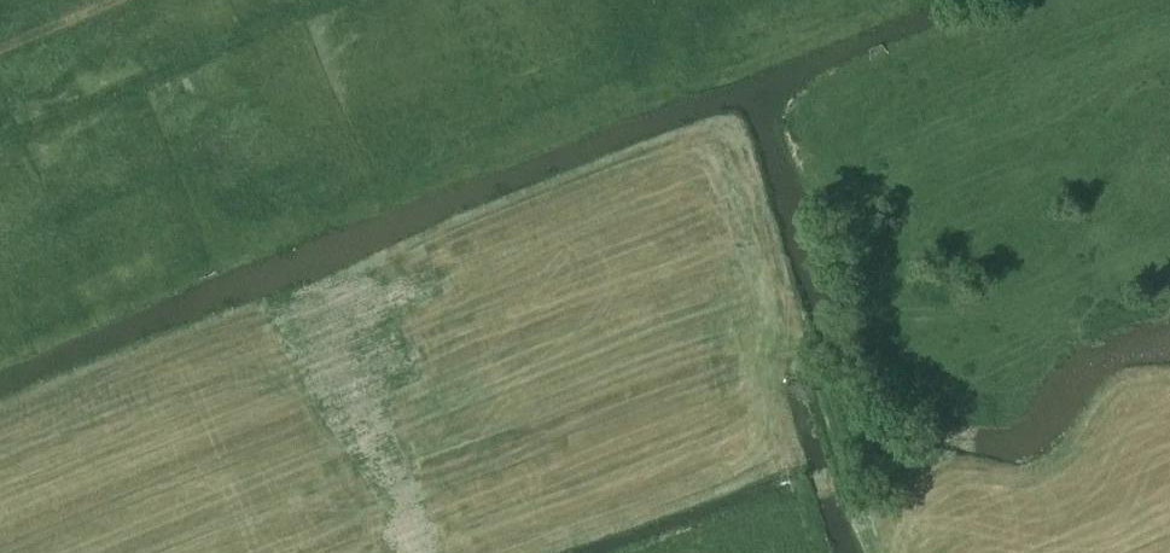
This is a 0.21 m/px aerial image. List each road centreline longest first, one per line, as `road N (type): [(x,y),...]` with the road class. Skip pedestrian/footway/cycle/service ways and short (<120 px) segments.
road 1 (track): [(0,50),(119,0)]

